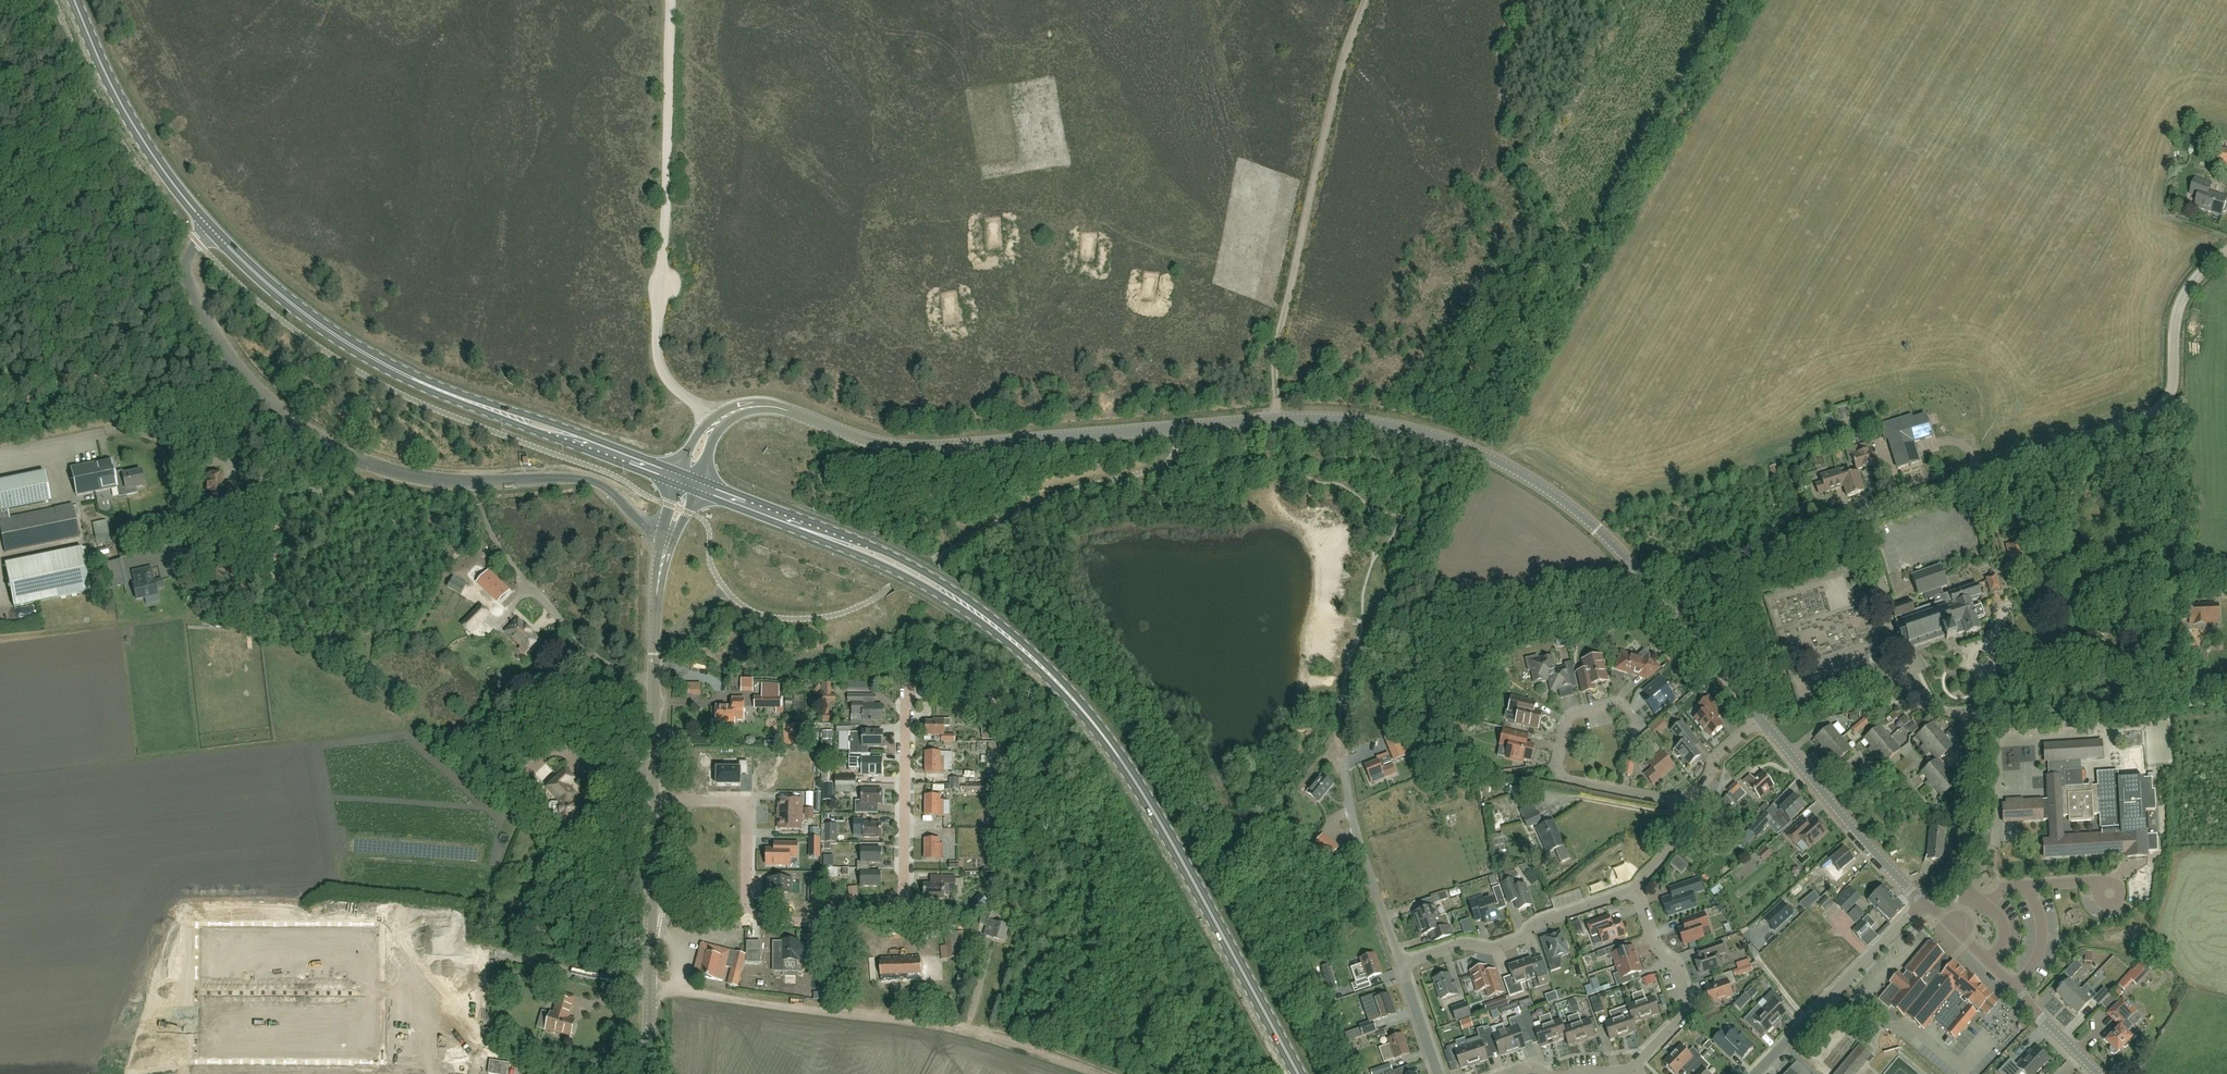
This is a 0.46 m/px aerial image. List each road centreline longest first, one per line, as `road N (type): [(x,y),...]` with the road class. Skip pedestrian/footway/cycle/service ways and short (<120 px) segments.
road 1 (primary): [(1299,1073),(1158,817),(1071,697),(1008,638),(931,583),(879,554),(684,478)]
road 2 (unclassified): [(665,541),(597,483),(428,473),(349,452),(310,430),(236,369),(187,282),(186,262),(208,229)]
road 3 (tertiary): [(1278,421),(917,445),(872,441),(775,407),(753,406),(716,424)]
road 4 (residential): [(652,800),(741,806),(746,897),(756,916),(887,909),(903,892),(905,697)]
road 5 (primary): [(684,478),(465,400),(366,355),(208,229)]
road 6 (unclassified): [(1861,515),(2164,407),(2176,316),(2185,294),(2226,252)]
road 7 (track): [(651,988),(967,1028),(1099,1073)]
road 8 (track): [(1363,0),(1341,55),(1289,278),(1273,361),(1278,421)]
road 9 (track): [(659,315),(672,0)]
road 10 (tertiary): [(645,1073),(652,800)]
road 11 (primary): [(208,229),(124,111),(75,0)]
road 12 (tertiary): [(652,800),(665,541)]
road 13 (unclassified): [(1682,800),(1567,780),(1561,768),(1570,719),(1610,704),(1625,706),(1638,723)]
road 14 (unclassified): [(1978,715),(1941,712),(1919,687),(1892,631),(1861,515)]
road 15 (unclassified): [(2226,690),(2176,693),(2151,704),(1978,715)]
road 16 (unclassified): [(1402,966),(1461,946),(1497,948),(1537,924),(1636,888)]
road 17 (tertiary): [(1924,903),(1760,719)]
road 18 (unclassified): [(1755,1073),(1924,903)]
road 19 (unclassified): [(1656,589),(1861,515)]
road 20 (unclassified): [(1631,1070),(1688,1007),(1677,966),(1657,948),(1636,888)]
road 21 (unclassified): [(1402,966),(1362,851),(1342,757)]
road 22 (tertiary): [(1656,589),(1572,509),(1486,455)]
road 23 (unclassified): [(1950,926),(1962,912),(1978,715)]
road 24 (tertiary): [(1278,421),(1394,427),(1486,455)]
road 25 (tertiary): [(2097,1073),(1950,926)]
road 26 (tertiary): [(1760,719),(1656,589)]
road 27 (unclassified): [(716,424),(666,376),(659,315)]

